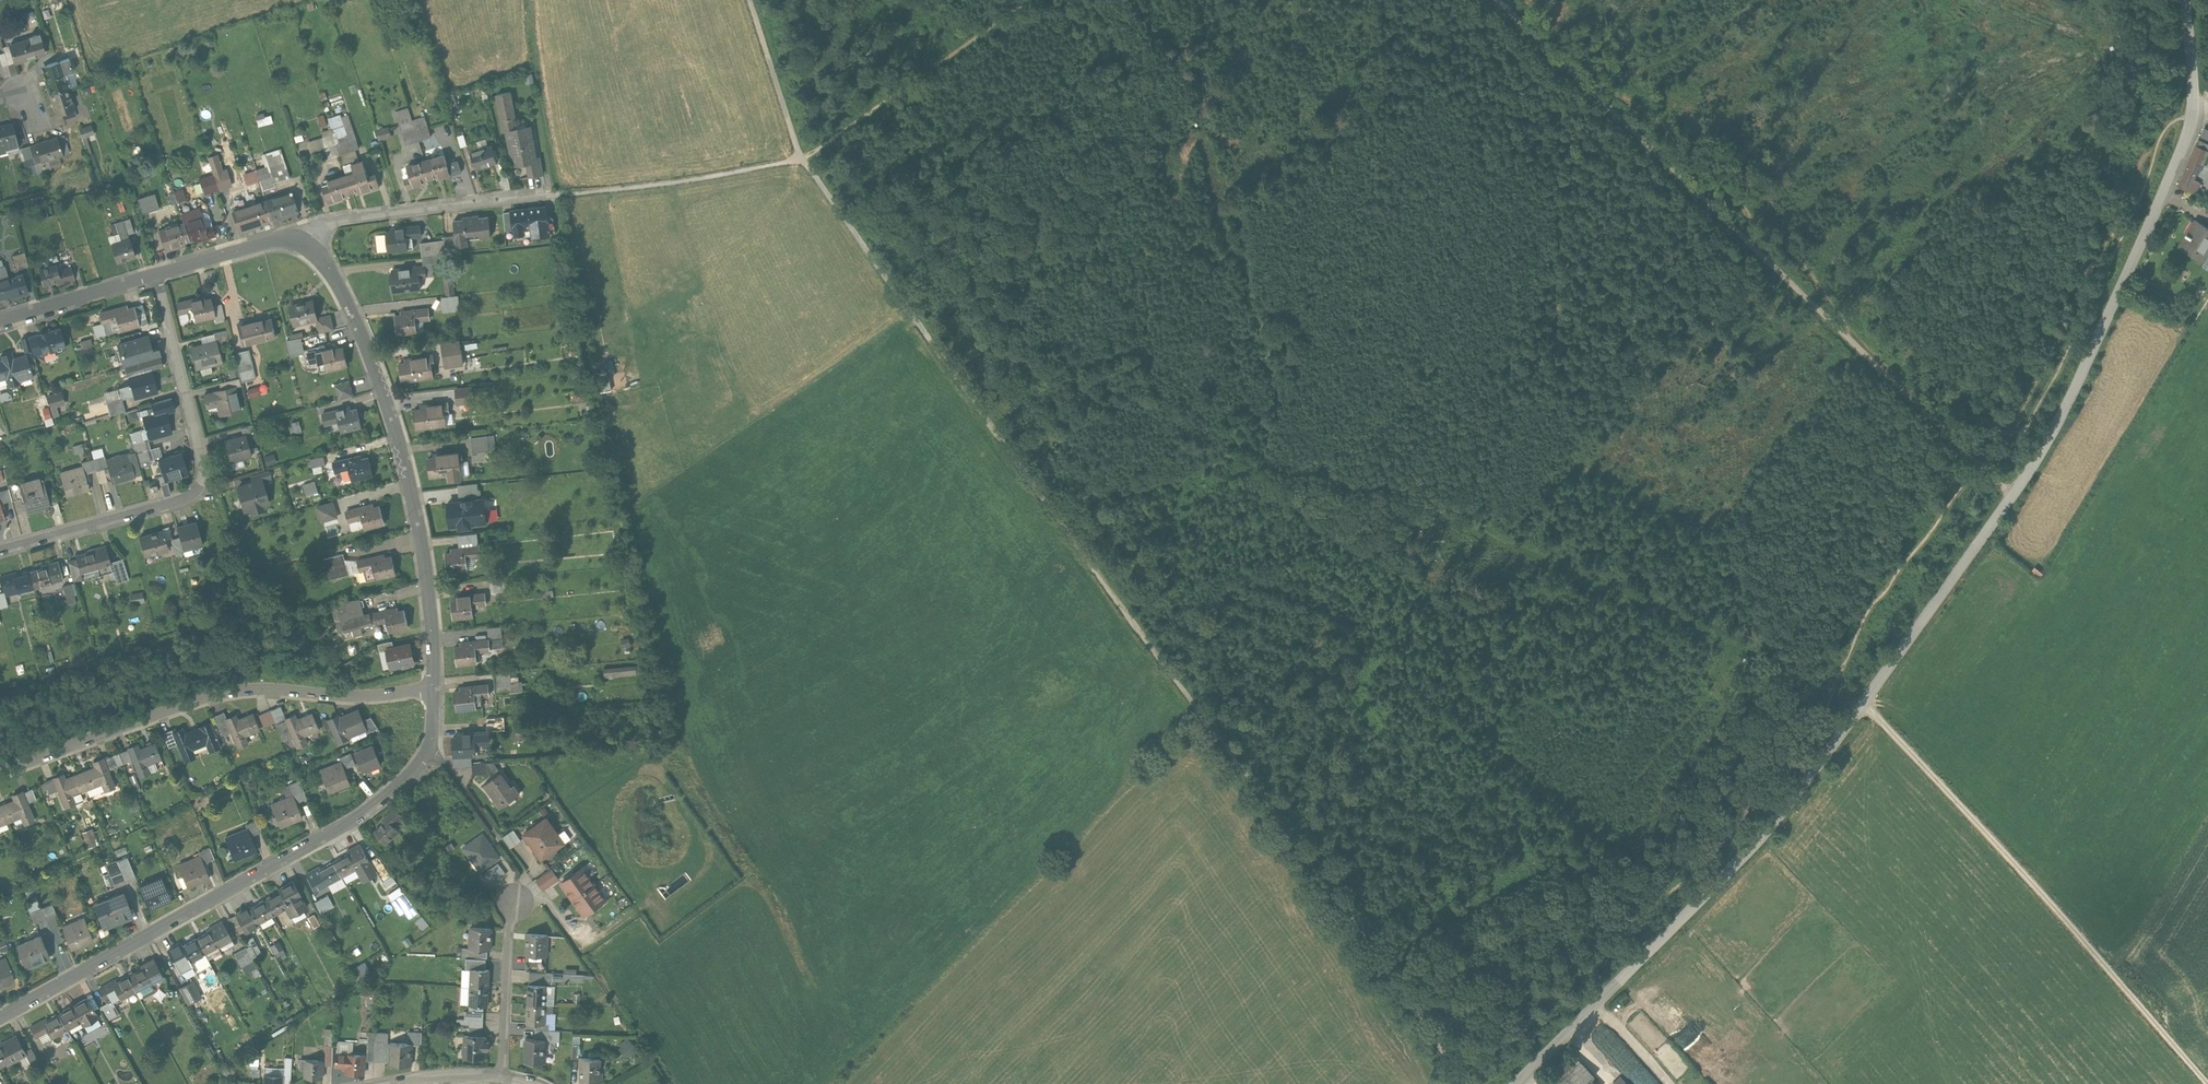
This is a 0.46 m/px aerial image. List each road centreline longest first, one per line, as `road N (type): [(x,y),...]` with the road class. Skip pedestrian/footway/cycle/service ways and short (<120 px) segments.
road 1 (unclassified): [(1520,1083),(1762,838),(2045,445),(2195,112),(2185,0)]
road 2 (track): [(1464,1083),(1355,910),(802,158)]
road 3 (track): [(2014,492),(1499,0)]
road 4 (residential): [(435,689),(427,756),(355,822),(0,1019)]
road 5 (track): [(2207,1083),(1875,715),(1827,705)]
road 6 (residential): [(291,241),(320,258),(346,300),(396,428),(418,510),(435,689)]
road 7 (residential): [(435,689),(372,698),(229,694),(0,776)]
road 8 (residential): [(154,277),(207,478),(191,501),(0,553)]
road 9 (track): [(1980,463),(1868,612),(1827,705)]
road 10 (track): [(802,158),(1031,0)]
road 11 (track): [(544,195),(676,184),(802,158)]
road 12 (residential): [(291,241),(343,220),(544,195)]
road 13 (residential): [(511,904),(501,1077)]
road 14 (track): [(751,0),(802,158)]
road 15 (residential): [(0,322),(154,277)]
road 16 (residential): [(154,277),(291,241)]

